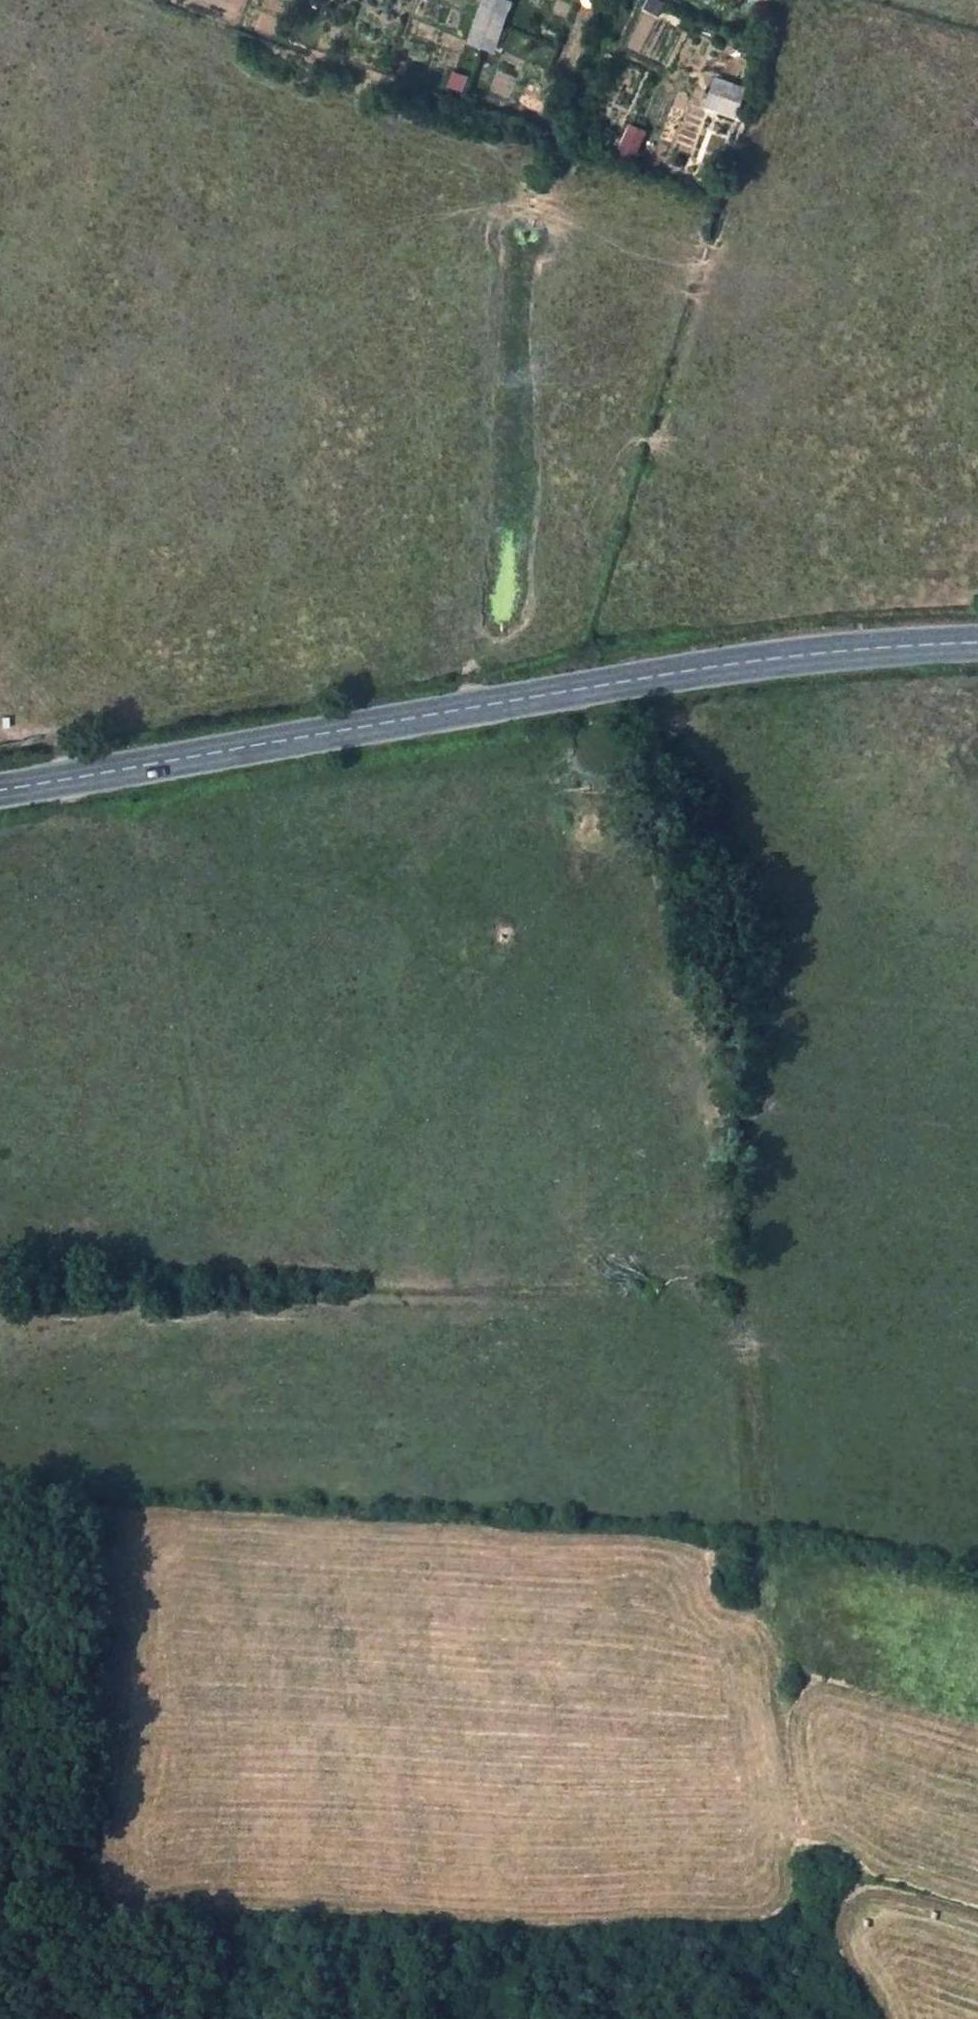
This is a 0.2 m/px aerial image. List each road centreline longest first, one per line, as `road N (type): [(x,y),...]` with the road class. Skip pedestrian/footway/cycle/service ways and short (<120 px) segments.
road 1 (secondary): [(0,791),(726,667),(977,647)]

